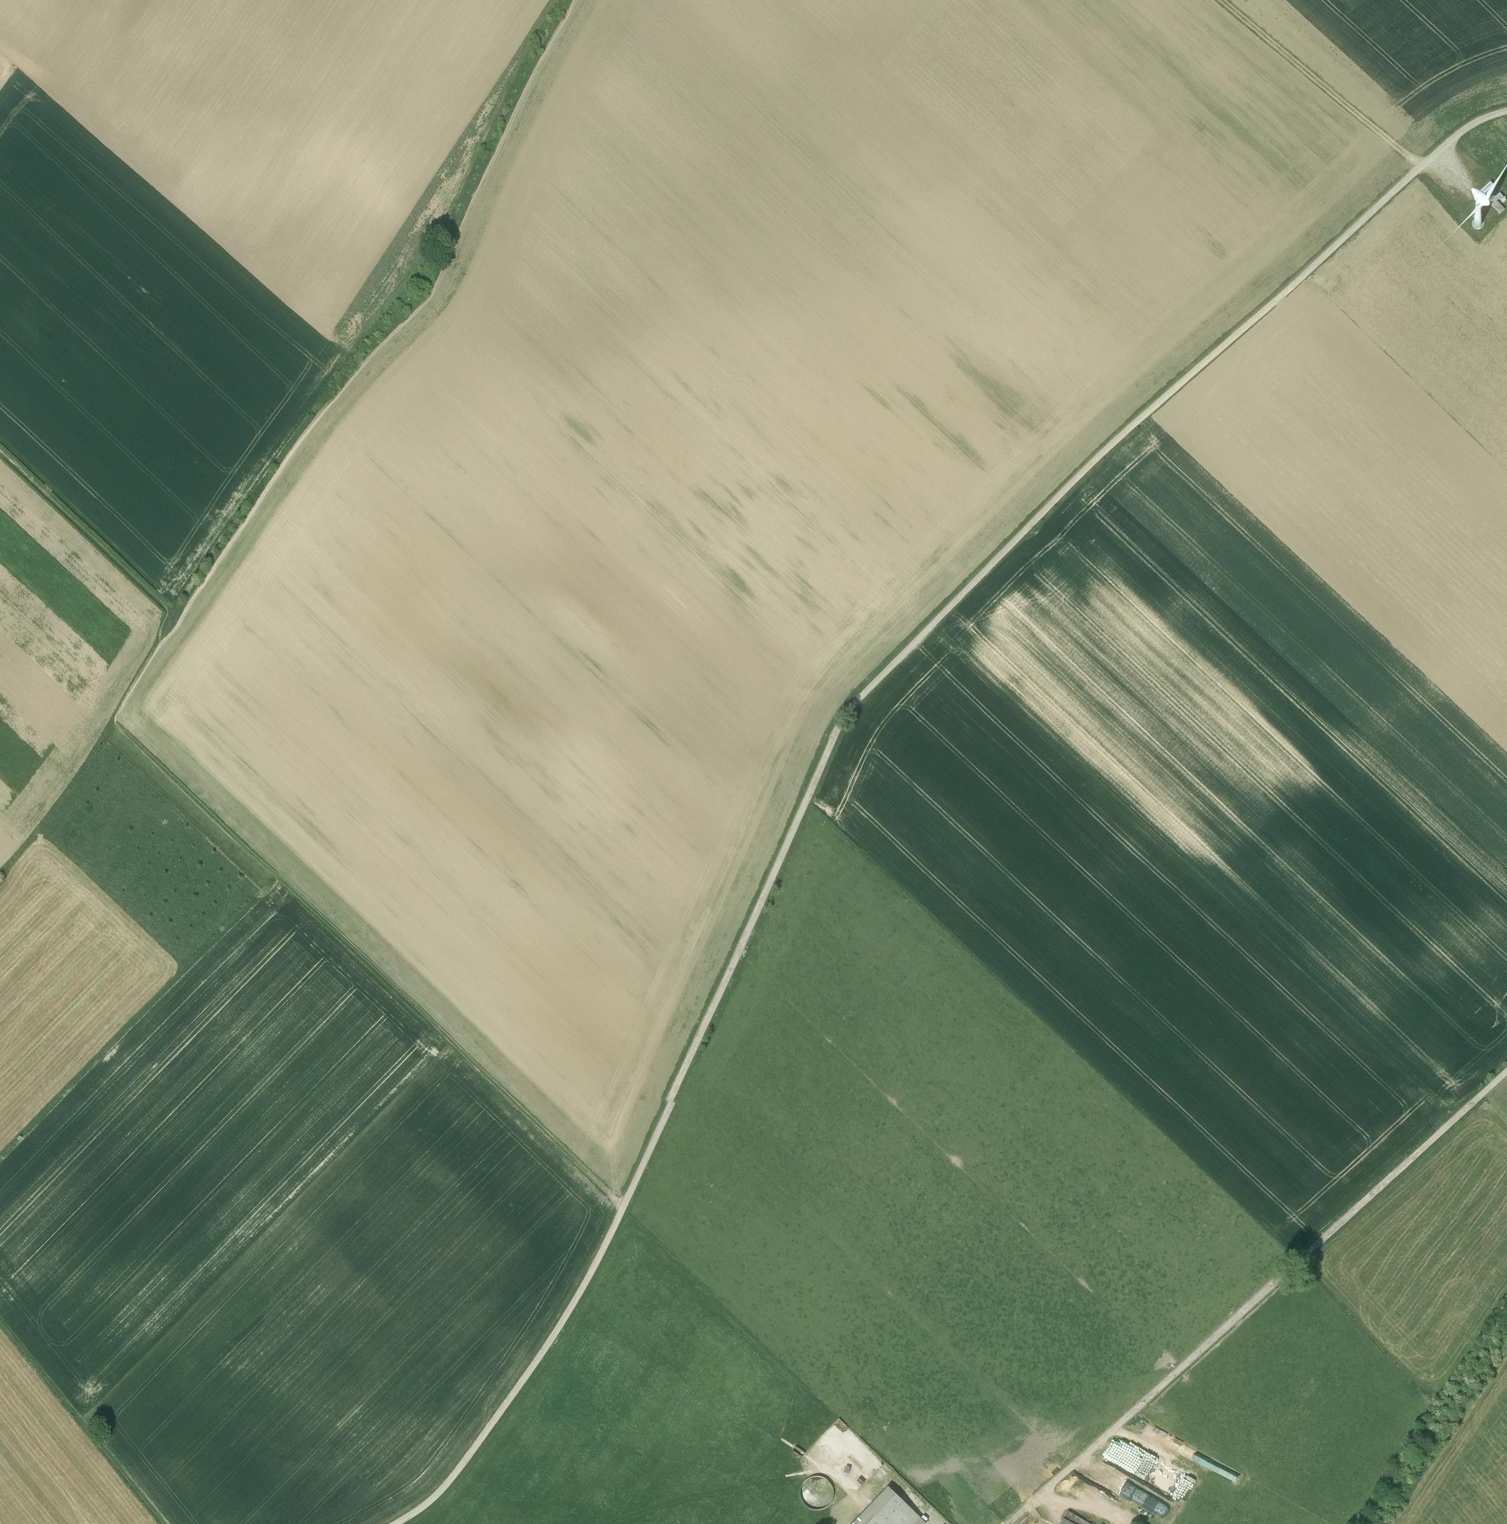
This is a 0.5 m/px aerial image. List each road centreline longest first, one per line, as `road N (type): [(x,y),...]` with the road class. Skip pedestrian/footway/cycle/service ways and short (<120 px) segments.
road 1 (unclassified): [(398,1523),(450,1484),(577,1299),(852,712),(1154,414),(1455,143),(1506,119)]
road 2 (track): [(1014,1523),(1506,1078)]
road 3 (track): [(0,450),(166,605),(157,634),(164,644)]
road 4 (track): [(1420,174),(1218,0)]

